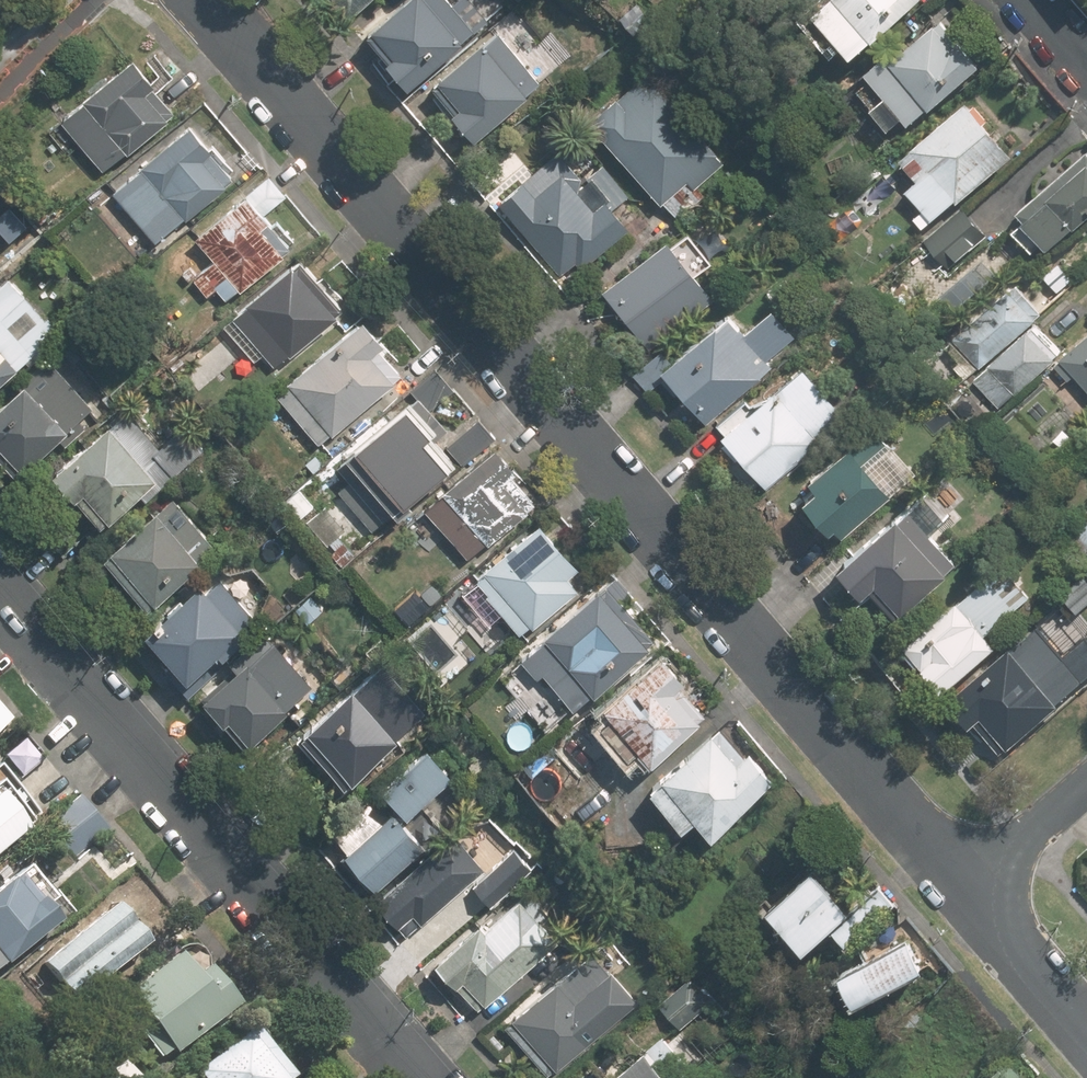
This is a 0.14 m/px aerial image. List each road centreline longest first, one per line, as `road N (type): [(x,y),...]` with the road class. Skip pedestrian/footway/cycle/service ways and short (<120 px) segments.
road 1 (residential): [(195,0),(965,891)]
road 2 (residential): [(416,1077),(0,597)]
road 3 (residential): [(965,891),(1086,1030)]
road 4 (residential): [(1086,786),(965,891)]

